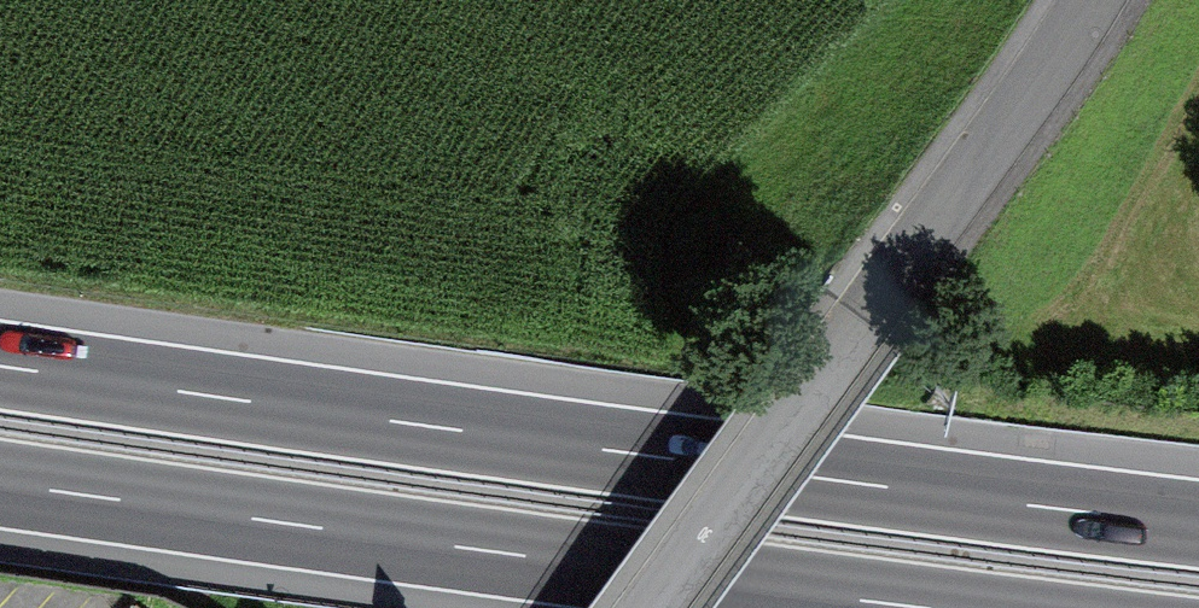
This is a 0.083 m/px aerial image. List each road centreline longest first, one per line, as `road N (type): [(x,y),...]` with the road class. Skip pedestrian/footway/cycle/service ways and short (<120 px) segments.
road 1 (motorway): [(1198,525),(0,362)]
road 2 (motorway): [(0,480),(918,607)]
road 3 (unclassified): [(649,607),(1096,0)]

